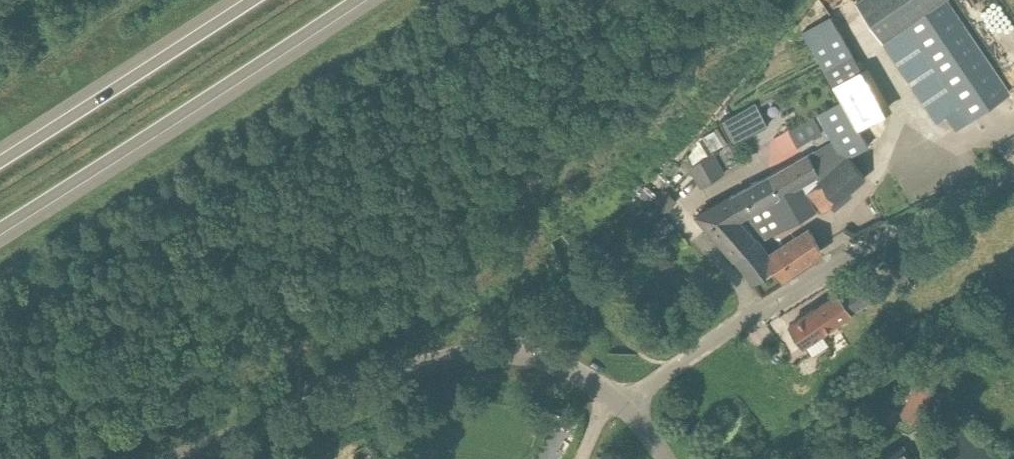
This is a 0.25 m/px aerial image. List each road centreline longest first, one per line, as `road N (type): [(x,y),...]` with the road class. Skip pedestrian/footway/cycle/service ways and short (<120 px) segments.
road 1 (unclassified): [(179,458),(452,357),(554,362),(623,405)]
road 2 (unclassified): [(623,405),(837,265),(1013,179)]
road 3 (primary): [(0,227),(355,0)]
road 4 (primary): [(253,0),(0,162)]

